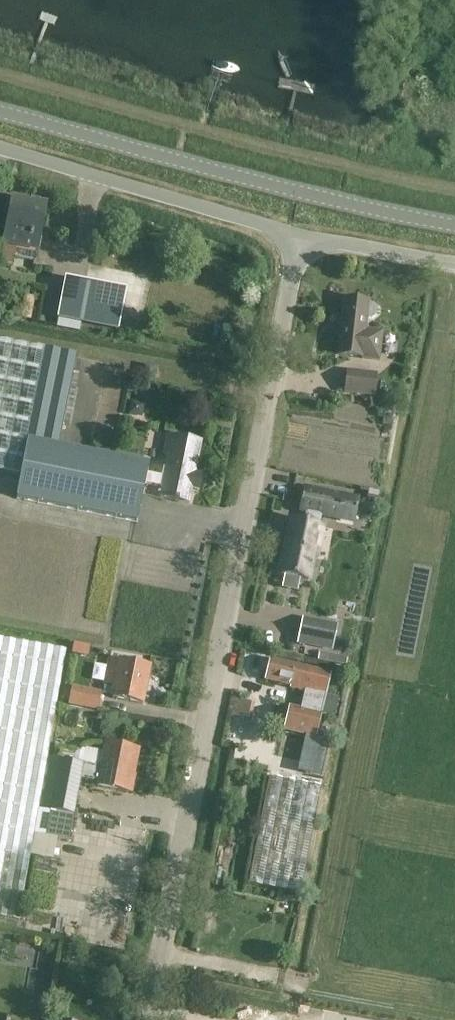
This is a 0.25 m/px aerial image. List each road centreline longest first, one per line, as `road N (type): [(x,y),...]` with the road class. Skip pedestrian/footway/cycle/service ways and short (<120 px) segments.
road 1 (unclassified): [(146,1019),(300,234)]
road 2 (tertiary): [(0,110),(454,225)]
road 3 (unclassified): [(0,147),(300,234)]
road 4 (unclassified): [(300,234),(454,263)]

